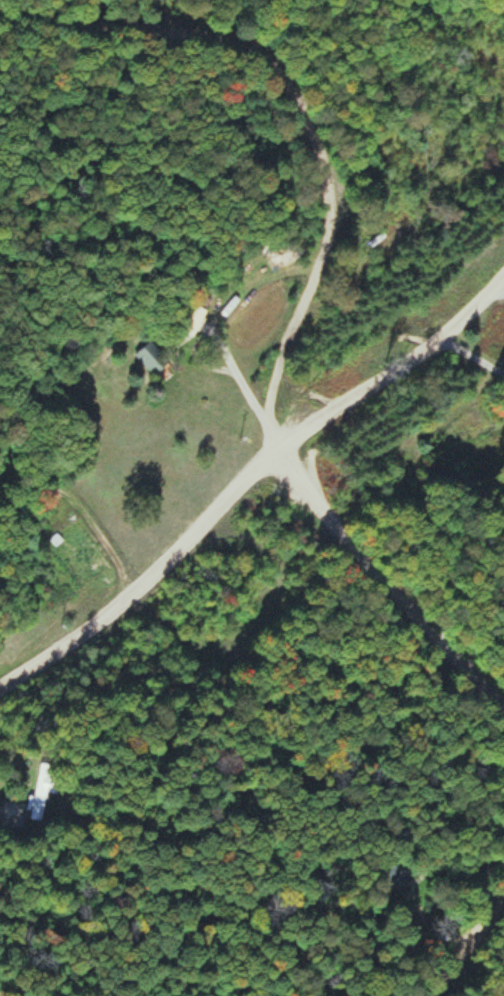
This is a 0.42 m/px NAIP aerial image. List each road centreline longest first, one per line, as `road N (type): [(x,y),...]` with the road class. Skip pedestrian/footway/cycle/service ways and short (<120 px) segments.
road 1 (residential): [(0,16),(210,34),(249,51),(303,105),(326,154),(326,227),(282,361),(277,440)]
road 2 (residential): [(0,690),(183,547),(277,440),(393,371),(503,275)]
road 3 (residential): [(503,701),(338,525),(277,440)]

